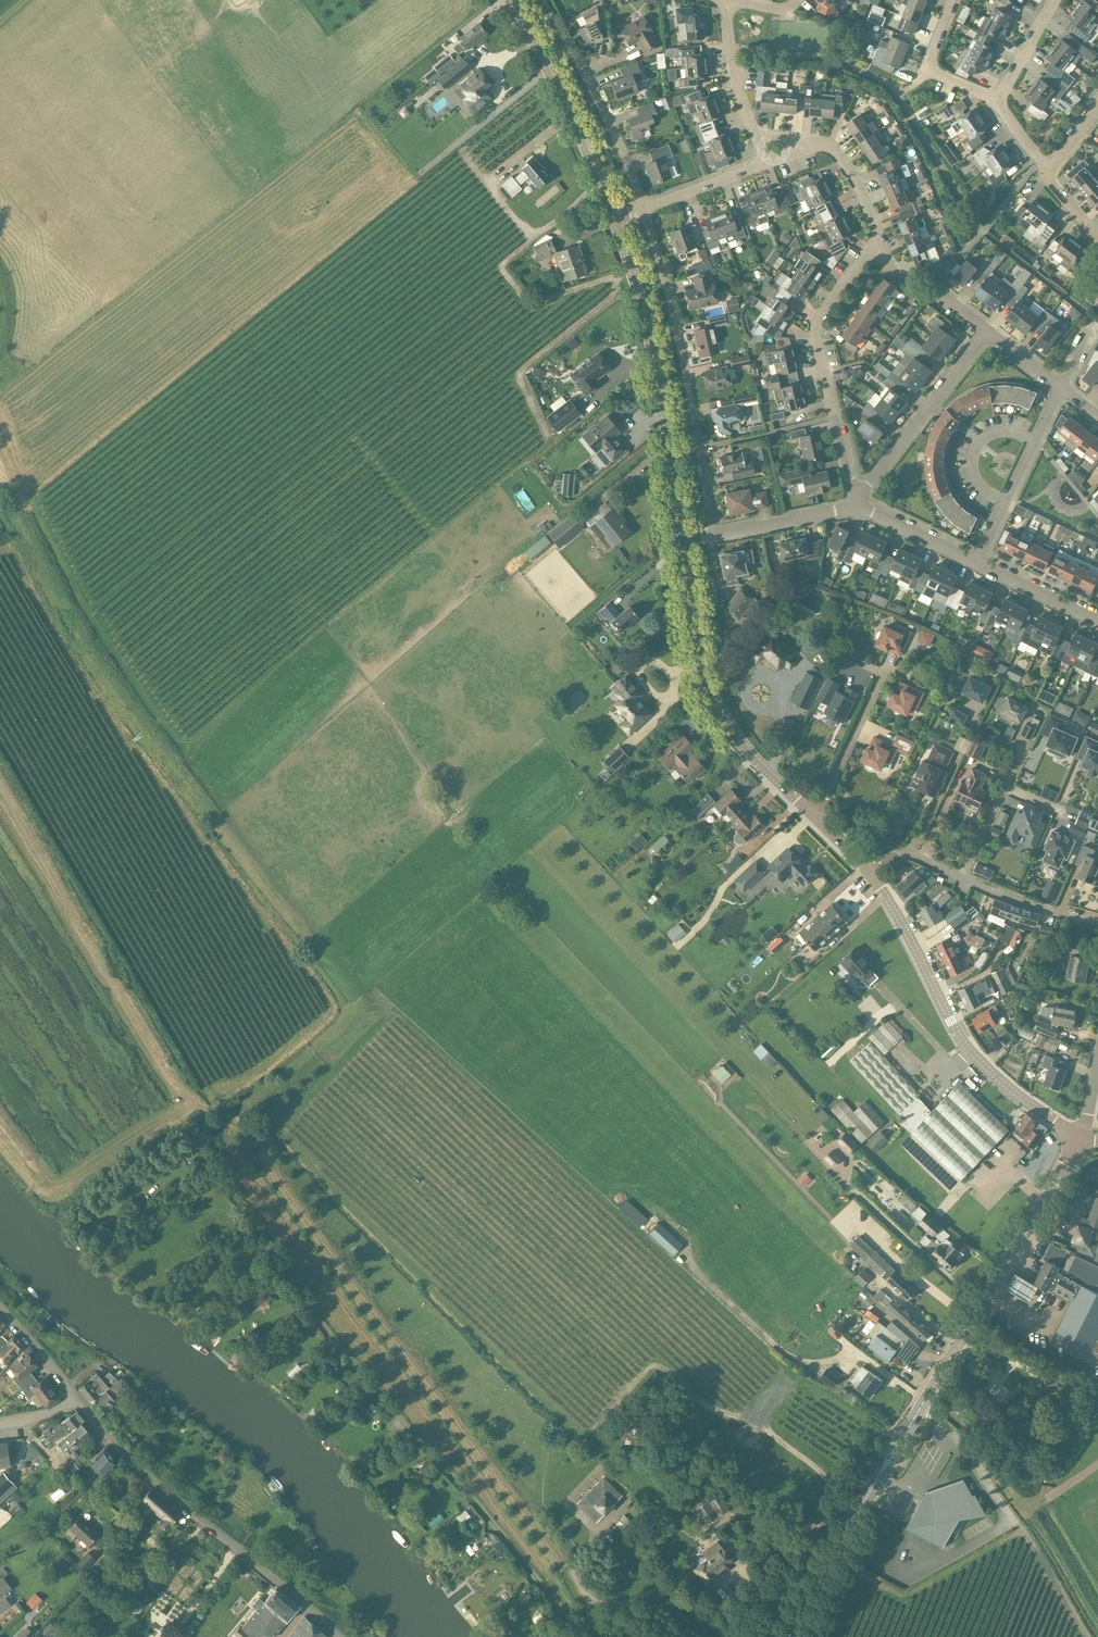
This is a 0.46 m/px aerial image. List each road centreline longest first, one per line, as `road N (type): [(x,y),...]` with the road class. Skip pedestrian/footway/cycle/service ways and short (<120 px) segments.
road 1 (tertiary): [(780,1636),(1078,1138)]
road 2 (residential): [(341,1636),(159,1488),(76,1396)]
road 3 (tertiary): [(1078,1138),(967,1048),(871,873)]
road 4 (residential): [(714,535),(671,307),(641,208)]
road 5 (tertiary): [(683,540),(649,320),(615,219)]
road 6 (tertiary): [(819,820),(752,757),(714,699),(683,540)]
road 7 (residential): [(879,239),(815,327),(860,505)]
road 8 (track): [(922,1408),(1034,1520),(1097,1625)]
road 9 (tertiary): [(615,219),(513,0)]
road 10 (residential): [(860,505),(874,475),(990,330)]
road 11 (residential): [(765,163),(831,148),(879,239)]
road 12 (residential): [(819,820),(891,666)]
road 13 (residential): [(641,208),(589,82),(591,70),(609,60)]
road 14 (residential): [(765,163),(729,45),(730,0)]
road 15 (residential): [(714,535),(860,505)]
road 16 (residential): [(1097,924),(960,877)]
road 17 (residential): [(1007,502),(979,483),(974,448),(995,429),(1038,440)]
road 18 (residential): [(997,100),(938,68),(958,0)]
road 19 (residential): [(978,562),(1097,621)]
road 20 (residential): [(641,208),(765,163)]
road 21 (residential): [(860,505),(978,562)]

